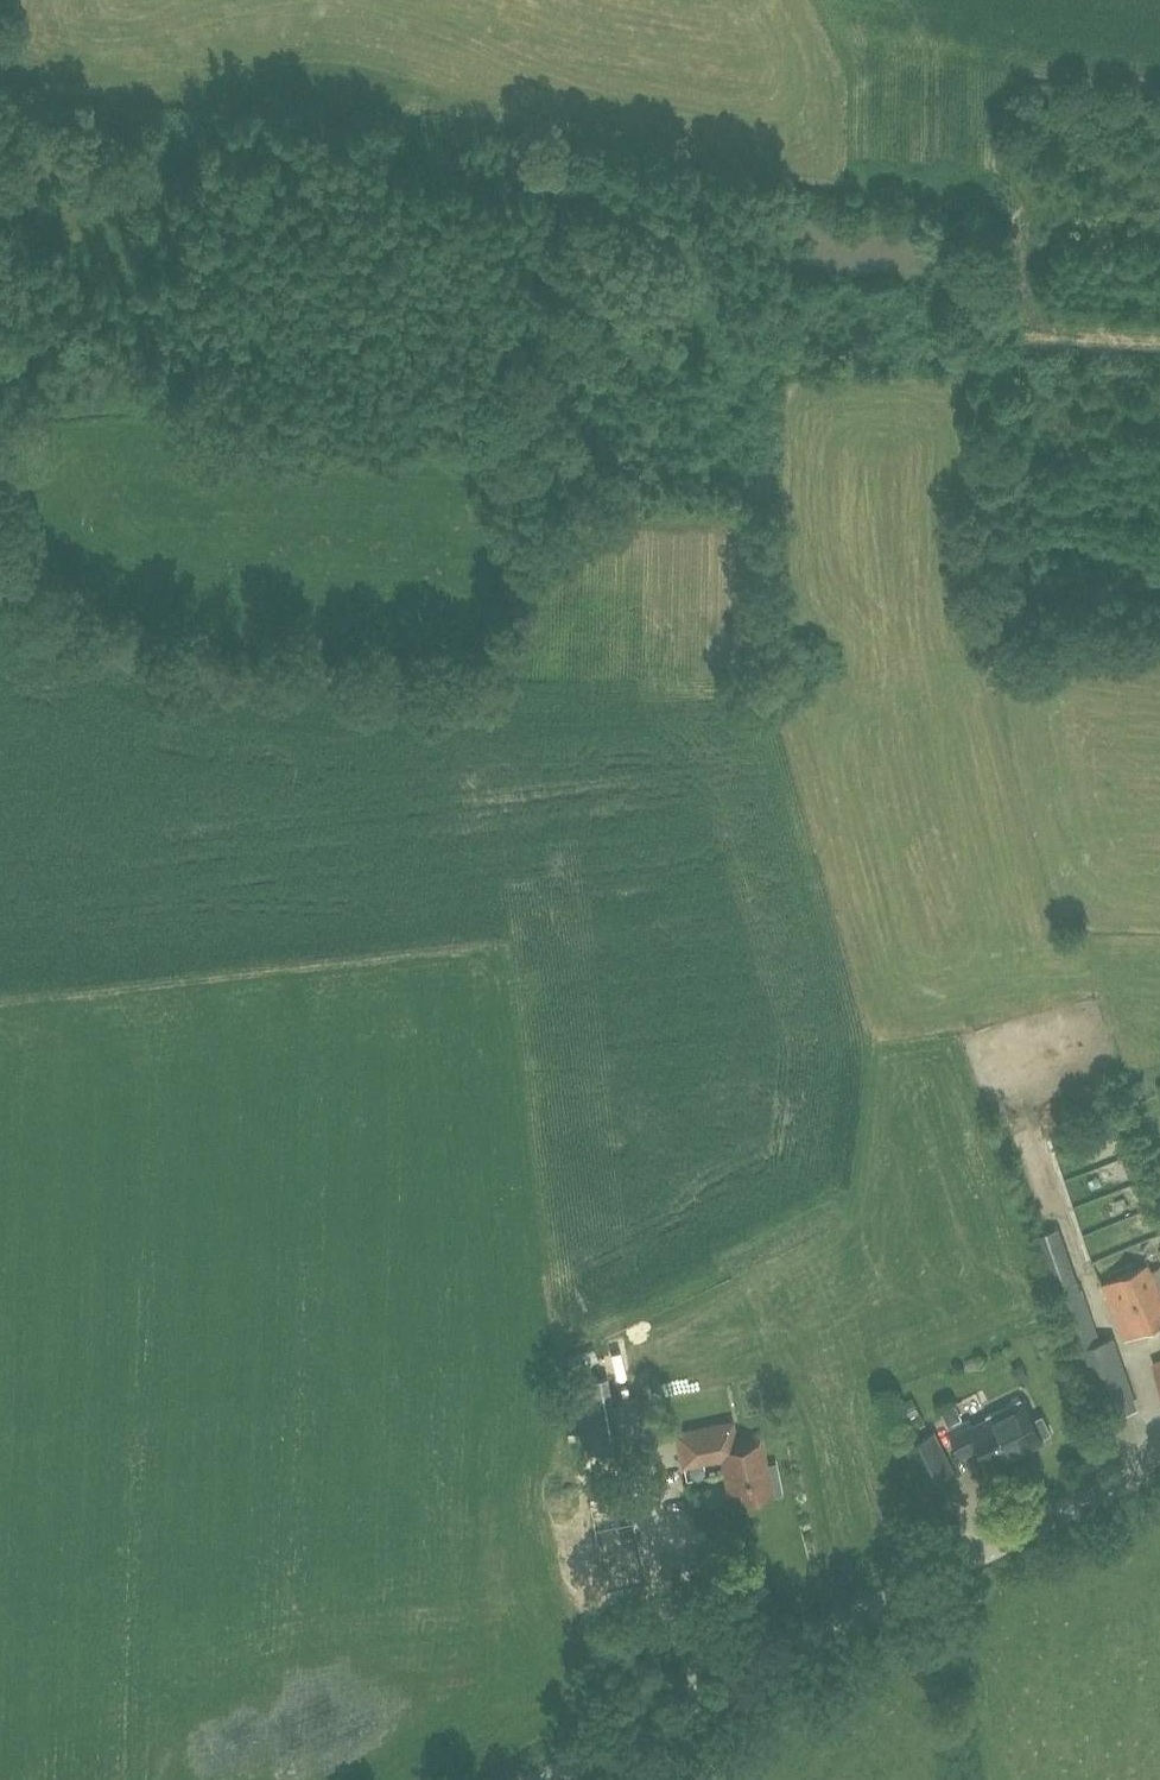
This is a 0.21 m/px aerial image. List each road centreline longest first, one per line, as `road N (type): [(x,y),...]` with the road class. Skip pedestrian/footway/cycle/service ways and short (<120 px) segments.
road 1 (unclassified): [(552,1779),(835,1627),(1159,1468)]

